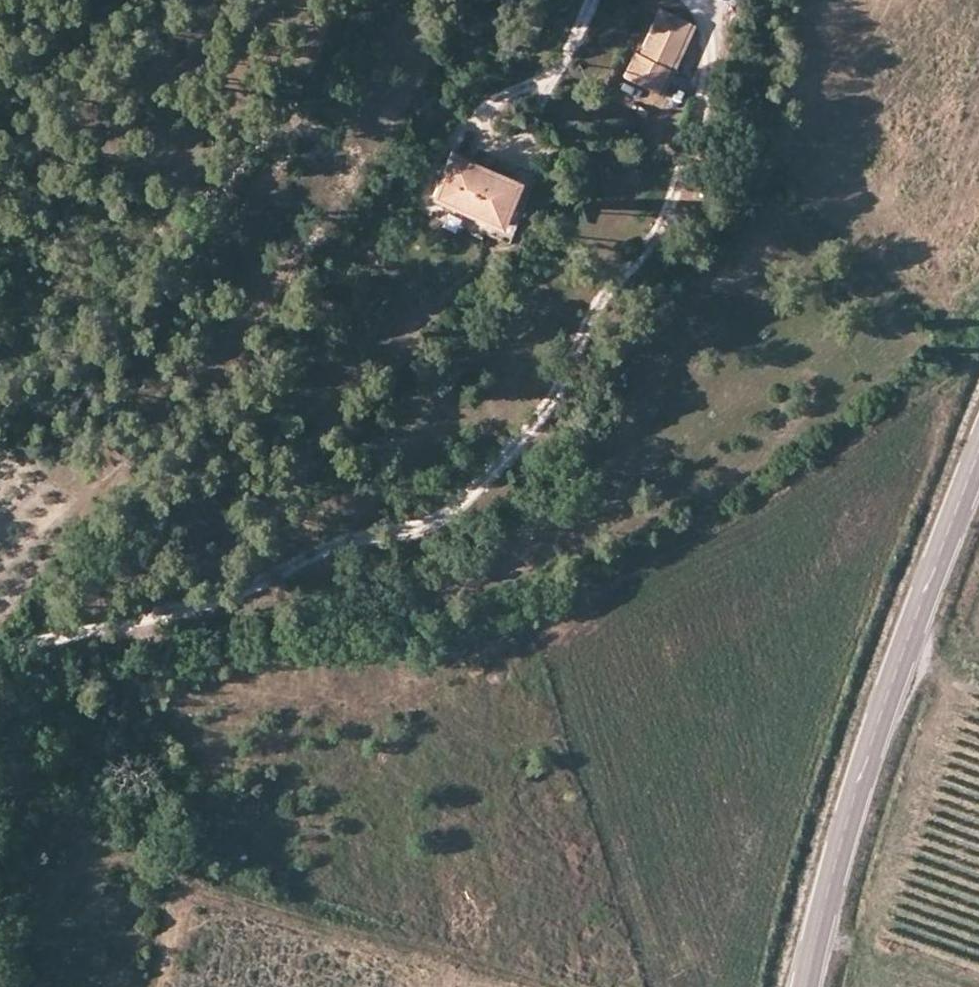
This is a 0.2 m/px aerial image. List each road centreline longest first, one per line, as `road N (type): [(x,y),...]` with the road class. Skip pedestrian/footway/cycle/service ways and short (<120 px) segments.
road 1 (track): [(0,647),(233,596),(319,550),(454,506),(571,368),(594,307),(663,220),(699,114),(708,45),(695,0)]
road 2 (tertiary): [(803,986),(832,860),(978,449)]
road 3 (track): [(593,0),(547,84),(491,104),(463,134)]

